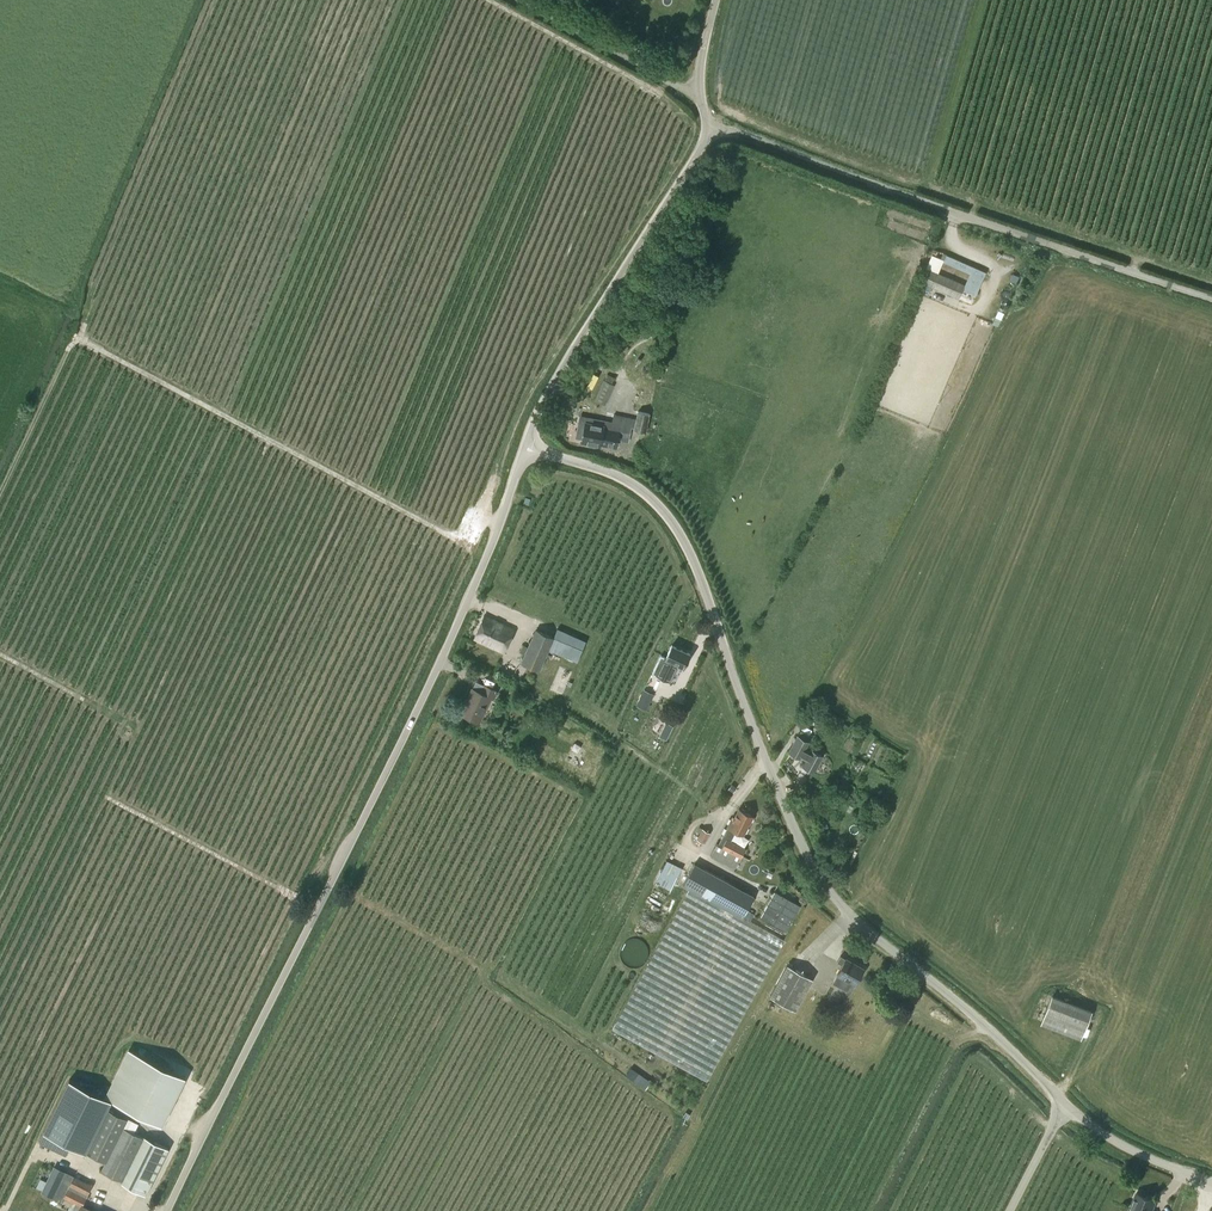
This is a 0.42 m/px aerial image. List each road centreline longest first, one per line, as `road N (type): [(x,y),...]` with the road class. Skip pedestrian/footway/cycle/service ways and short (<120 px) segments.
road 1 (unclassified): [(1211,1183),(1123,1146),(1078,1115),(855,918),(820,878),(782,799),(676,528),(619,477),(525,448)]
road 2 (unclassified): [(168,1210),(428,687),(525,448)]
road 3 (unclassified): [(1211,298),(707,127)]
road 4 (track): [(75,339),(447,533),(474,528),(480,517),(500,525)]
road 5 (unclassified): [(525,448),(567,361),(703,146),(707,127)]

